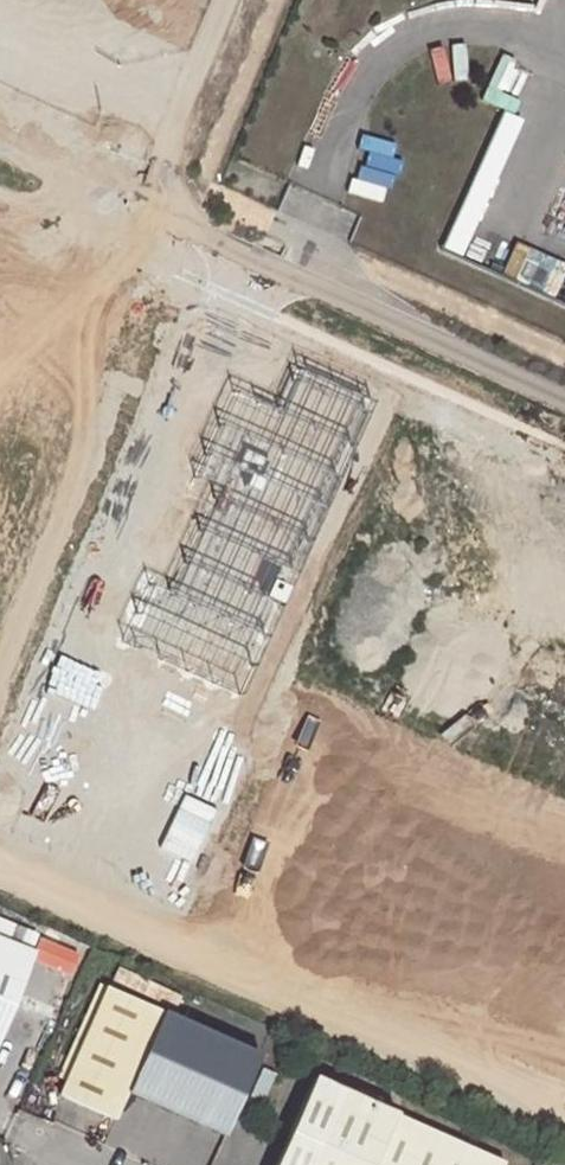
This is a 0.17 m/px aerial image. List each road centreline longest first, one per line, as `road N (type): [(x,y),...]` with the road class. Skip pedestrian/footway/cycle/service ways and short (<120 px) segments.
road 1 (residential): [(180,225),(564,395)]
road 2 (unclassified): [(223,0),(154,166),(152,198)]
road 3 (unclassified): [(0,143),(180,225)]

